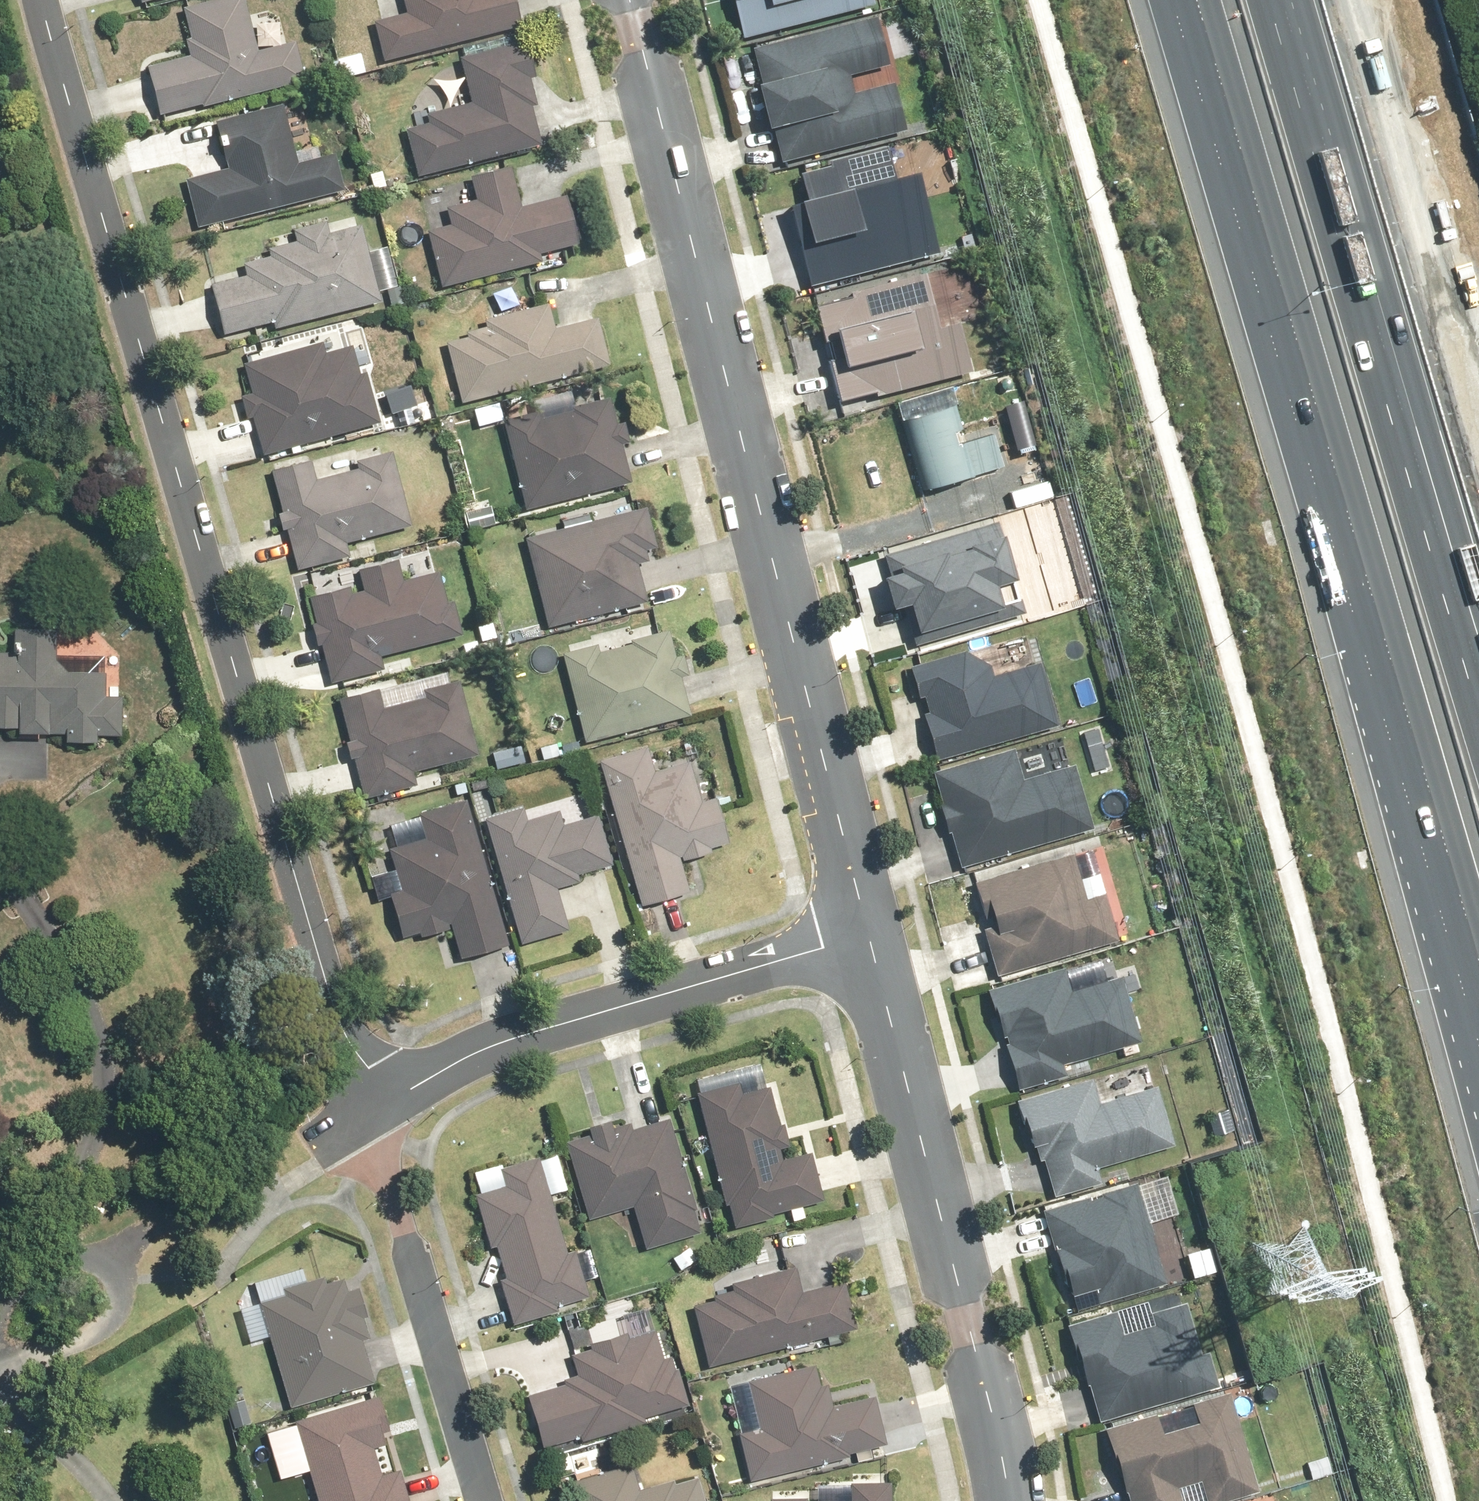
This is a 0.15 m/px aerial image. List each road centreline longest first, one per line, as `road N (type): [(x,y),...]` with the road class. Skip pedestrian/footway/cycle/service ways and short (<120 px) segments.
road 1 (residential): [(50,0),(355,1112)]
road 2 (motorway): [(1478,961),(1197,0)]
road 3 (tertiary): [(873,933),(628,0)]
road 4 (motorway): [(1288,0),(1478,667)]
road 5 (tertiary): [(1009,1500),(873,933)]
road 6 (residential): [(355,1112),(492,1039),(873,933)]
road 7 (residential): [(486,1500),(378,1154),(355,1112)]
road 8 (unclassified): [(0,1316),(35,1275),(59,1263),(107,1260),(132,1278),(96,1323),(0,1363)]

